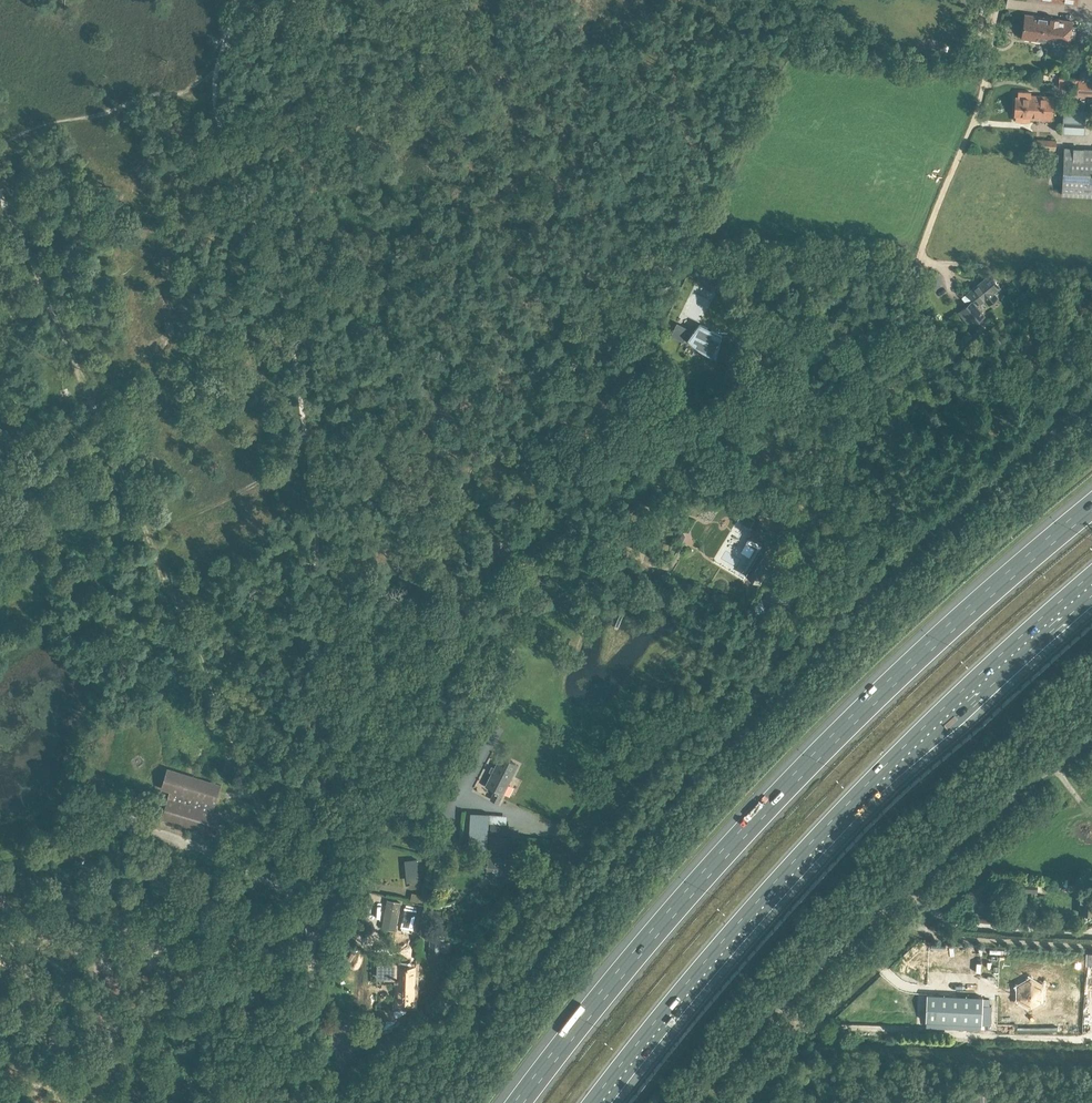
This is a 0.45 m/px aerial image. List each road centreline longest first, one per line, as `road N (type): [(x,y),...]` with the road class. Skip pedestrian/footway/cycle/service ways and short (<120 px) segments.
road 1 (motorway): [(1091,507),(936,642),(770,805),(651,938),(520,1102)]
road 2 (motorway): [(596,1102),(819,840),(921,734),(1091,578)]
road 3 (track): [(1001,0),(986,85),(896,333),(883,499),(870,529),(834,554),(794,621)]
road 4 (unclassified): [(364,1102),(647,775),(794,621)]
road 5 (unclassified): [(695,1102),(815,965),(961,835),(1091,736)]
road 6 (track): [(290,892),(149,539)]
road 7 (track): [(149,539),(0,192)]
road 8 (unclassified): [(313,940),(290,892),(160,834),(110,827)]
road 9 (track): [(0,143),(38,125),(155,96),(215,96)]
road 10 (unclassified): [(309,1102),(313,940)]

